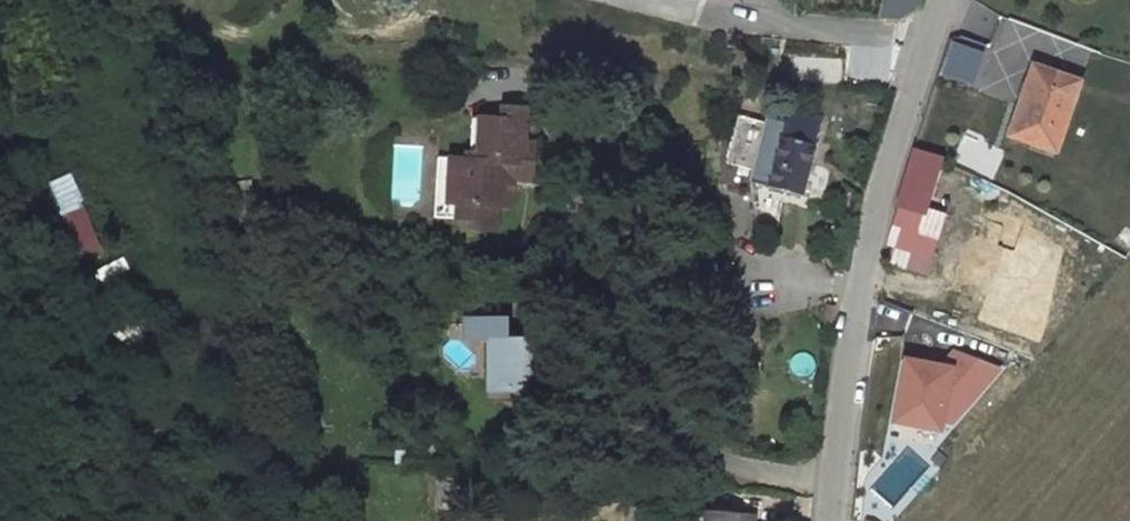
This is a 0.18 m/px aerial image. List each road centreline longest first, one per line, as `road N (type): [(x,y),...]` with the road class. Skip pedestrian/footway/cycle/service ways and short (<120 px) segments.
road 1 (unclassified): [(946,0),(859,305),(833,520)]

